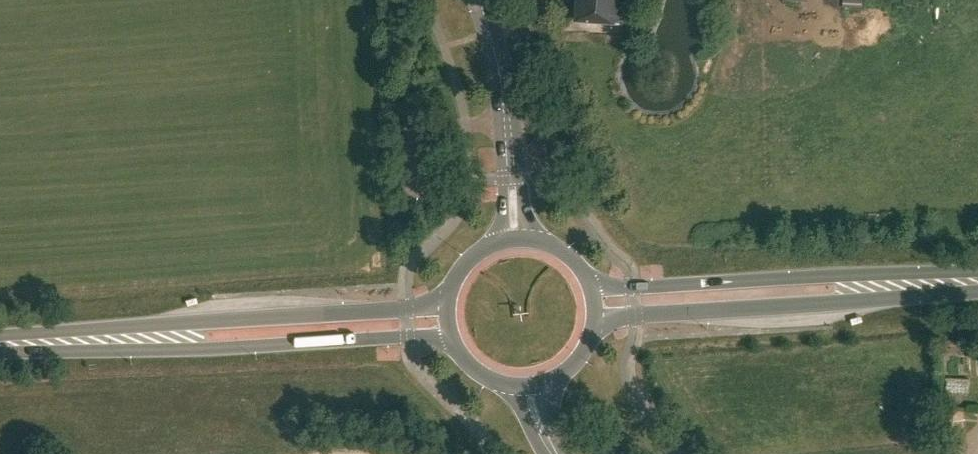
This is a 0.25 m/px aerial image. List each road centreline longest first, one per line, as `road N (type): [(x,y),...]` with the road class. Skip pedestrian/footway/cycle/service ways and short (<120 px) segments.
road 1 (primary): [(41,344),(209,351),(433,339),(455,350)]
road 2 (primary): [(450,292),(408,308),(206,321),(41,344)]
road 3 (primary): [(977,281),(827,277),(629,289),(589,282)]
road 4 (primary): [(595,332),(630,318),(832,305),(977,285)]
road 5 (tertiary): [(519,241),(498,63),(476,0)]

